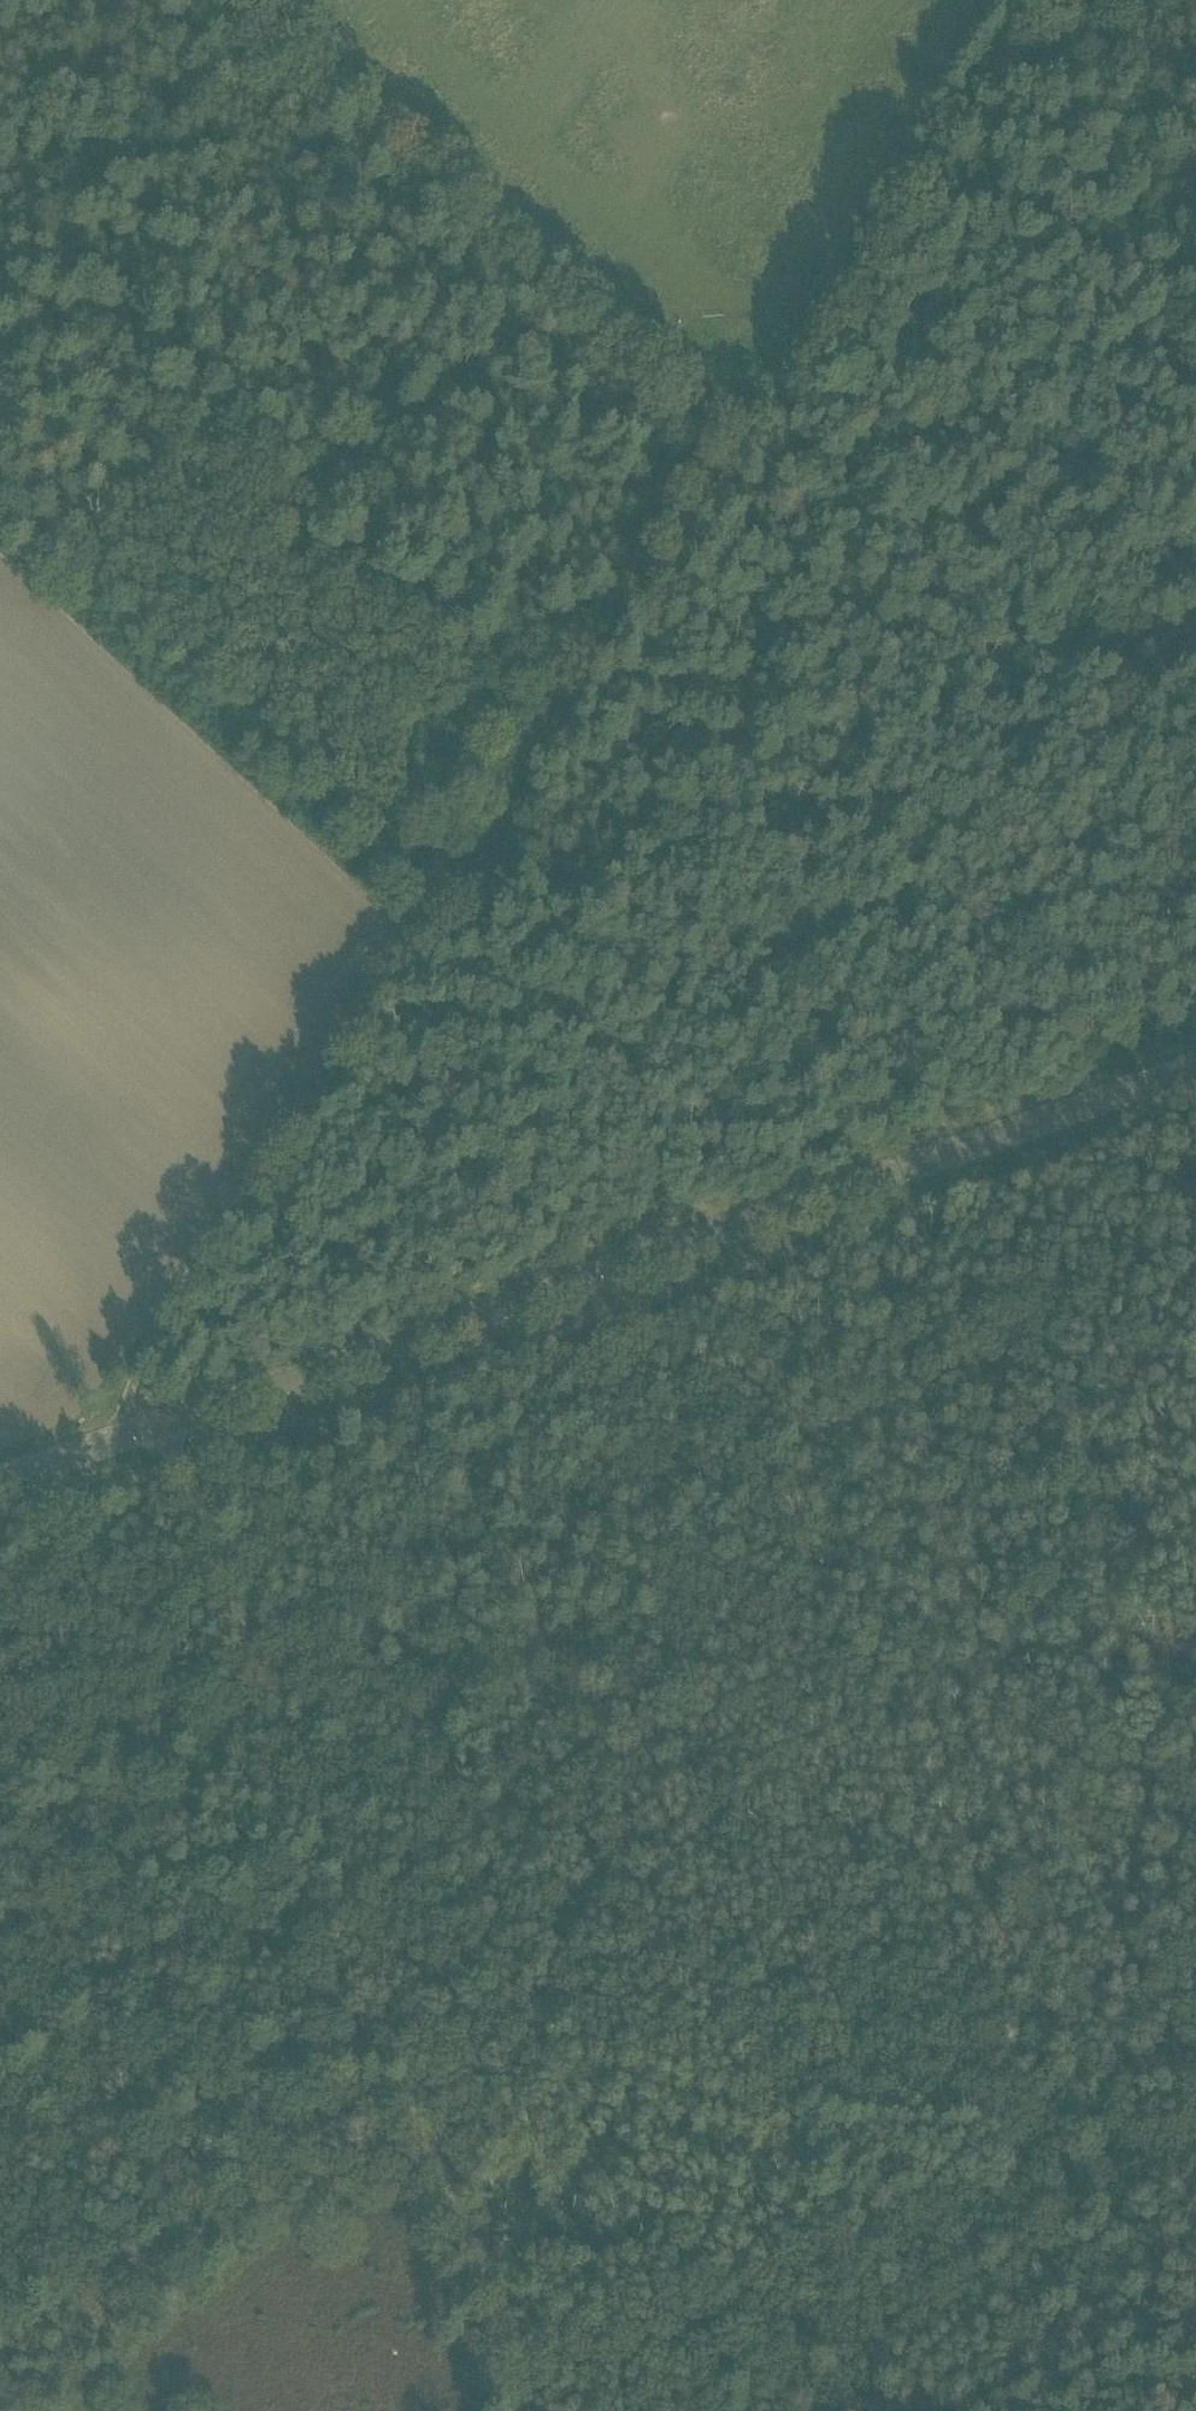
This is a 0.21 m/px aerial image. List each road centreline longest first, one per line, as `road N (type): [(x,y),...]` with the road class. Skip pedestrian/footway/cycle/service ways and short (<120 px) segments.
road 1 (track): [(118,1441),(138,1374),(391,1005),(1035,0)]
road 2 (tertiary): [(0,1482),(1195,1071)]
road 3 (track): [(165,1425),(535,2410)]
road 4 (track): [(299,0),(746,416),(754,437)]
road 5 (track): [(677,2410),(1195,2212)]

